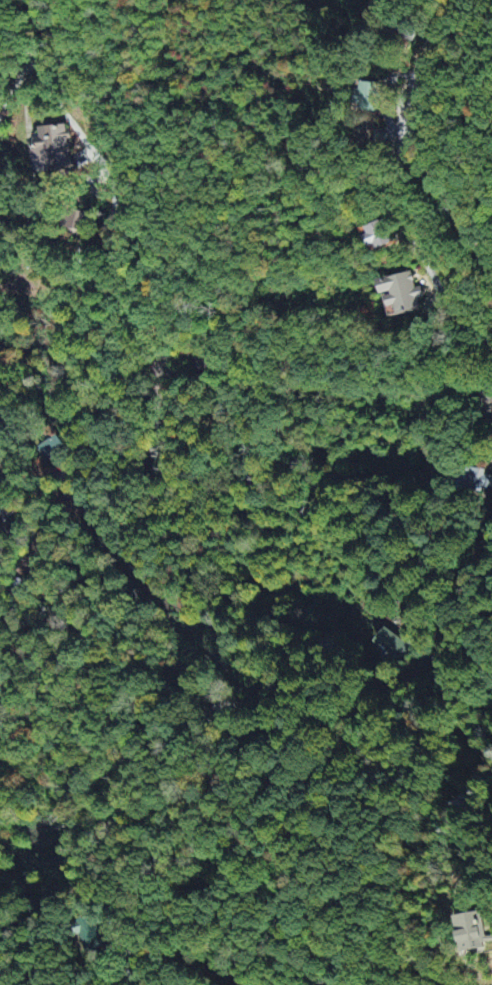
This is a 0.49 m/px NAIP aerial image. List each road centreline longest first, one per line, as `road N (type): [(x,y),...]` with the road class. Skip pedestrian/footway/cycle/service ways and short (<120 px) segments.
road 1 (residential): [(71,984),(84,933),(225,750),(313,730),(401,667),(479,453),(491,446)]
road 2 (residential): [(84,933),(48,928),(79,693),(173,557),(199,422),(142,380),(116,380)]
road 3 (track): [(436,0),(393,167),(407,343),(479,453)]
road 4 (residential): [(116,380),(84,322),(27,0)]
road 5 (residential): [(0,610),(32,484),(116,380)]

